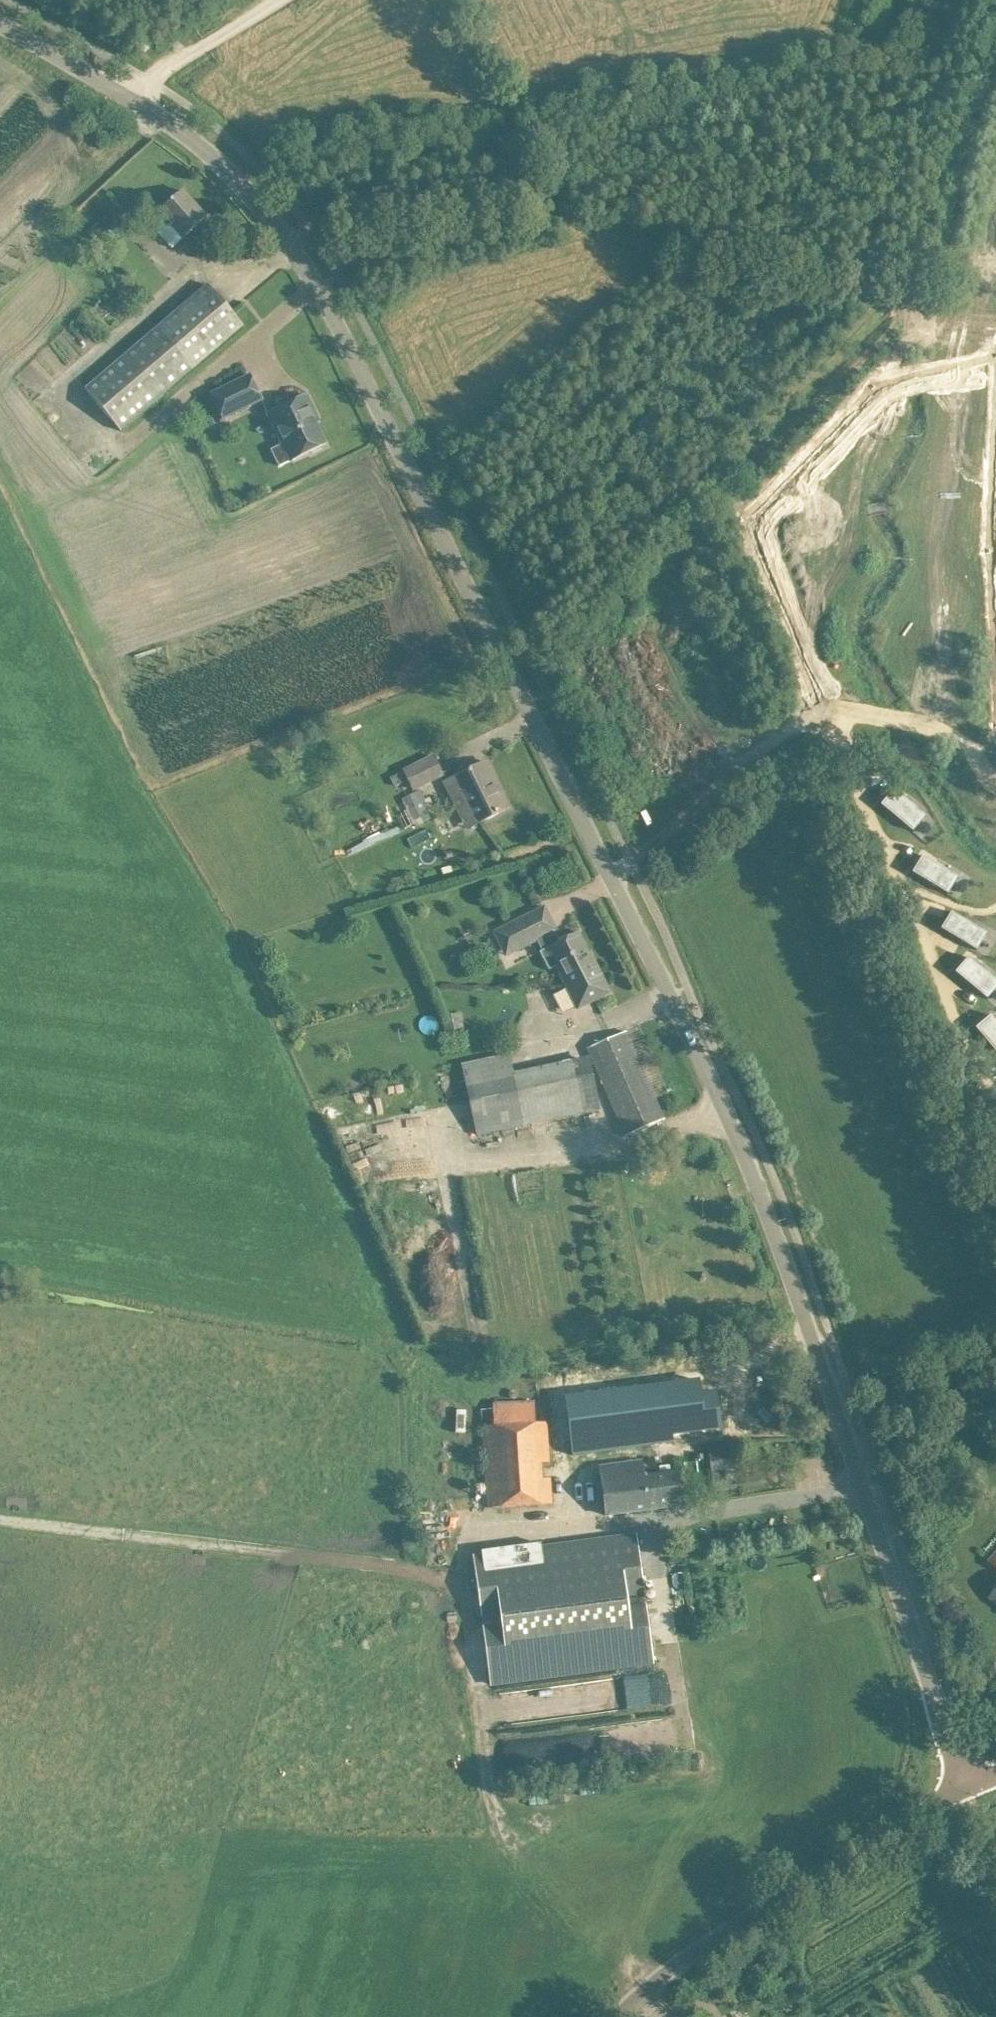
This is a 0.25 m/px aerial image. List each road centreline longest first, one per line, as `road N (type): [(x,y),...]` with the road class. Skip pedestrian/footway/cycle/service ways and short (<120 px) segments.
road 1 (unclassified): [(966,1788),(779,1260),(696,1055),(307,262),(197,141),(0,23)]
road 2 (track): [(982,1098),(897,880),(799,682),(746,520),(902,349),(924,279),(942,264),(995,259)]
road 3 (unclassified): [(614,2016),(966,1788)]

